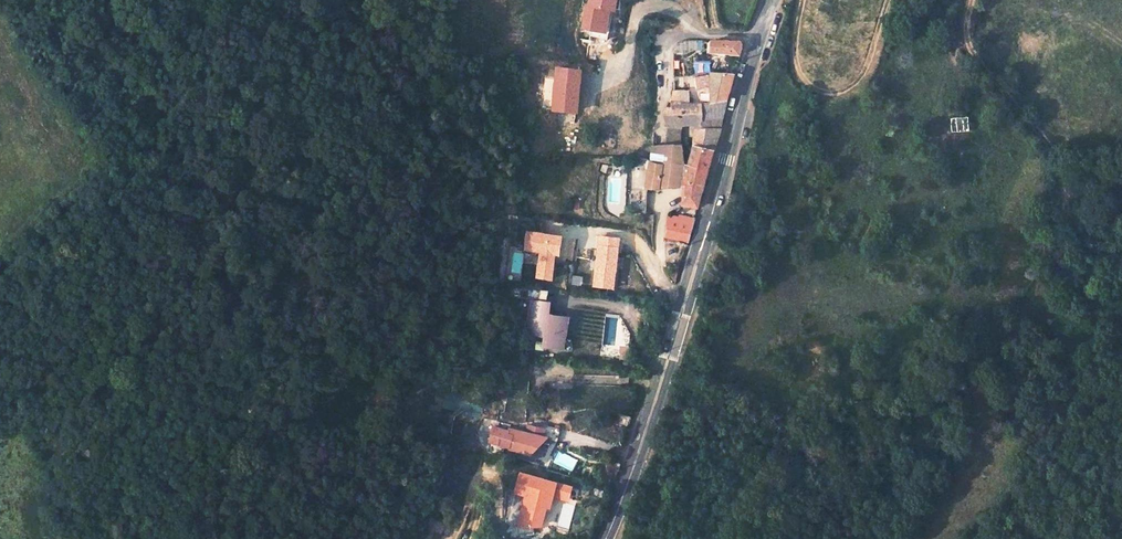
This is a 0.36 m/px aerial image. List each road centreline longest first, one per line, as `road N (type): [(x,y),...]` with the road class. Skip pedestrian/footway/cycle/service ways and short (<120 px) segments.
road 1 (secondary): [(773,0),(660,390),(606,538)]
road 2 (track): [(1070,213),(1042,296),(998,323),(977,355),(973,421),(914,538)]
road 3 (track): [(3,241),(47,353),(64,479),(61,538)]
road 4 (track): [(973,0),(971,51),(1054,156),(1070,213)]
road 5 (track): [(804,0),(795,65),(801,84),(822,98),(860,83),(892,0)]

